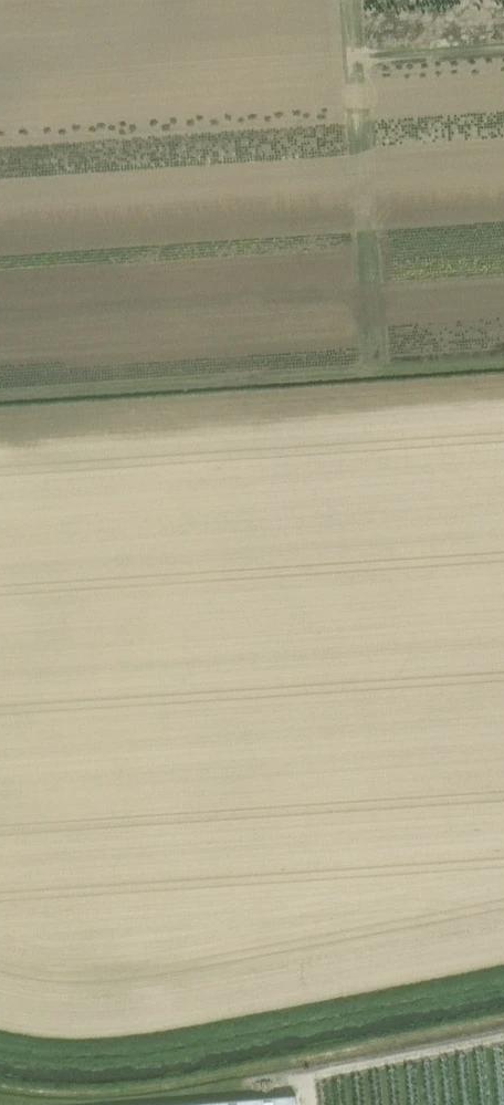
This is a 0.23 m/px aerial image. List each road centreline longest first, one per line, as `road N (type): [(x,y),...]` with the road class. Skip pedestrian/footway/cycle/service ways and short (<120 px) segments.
road 1 (track): [(503,990),(186,1049),(42,1057),(0,1050)]

